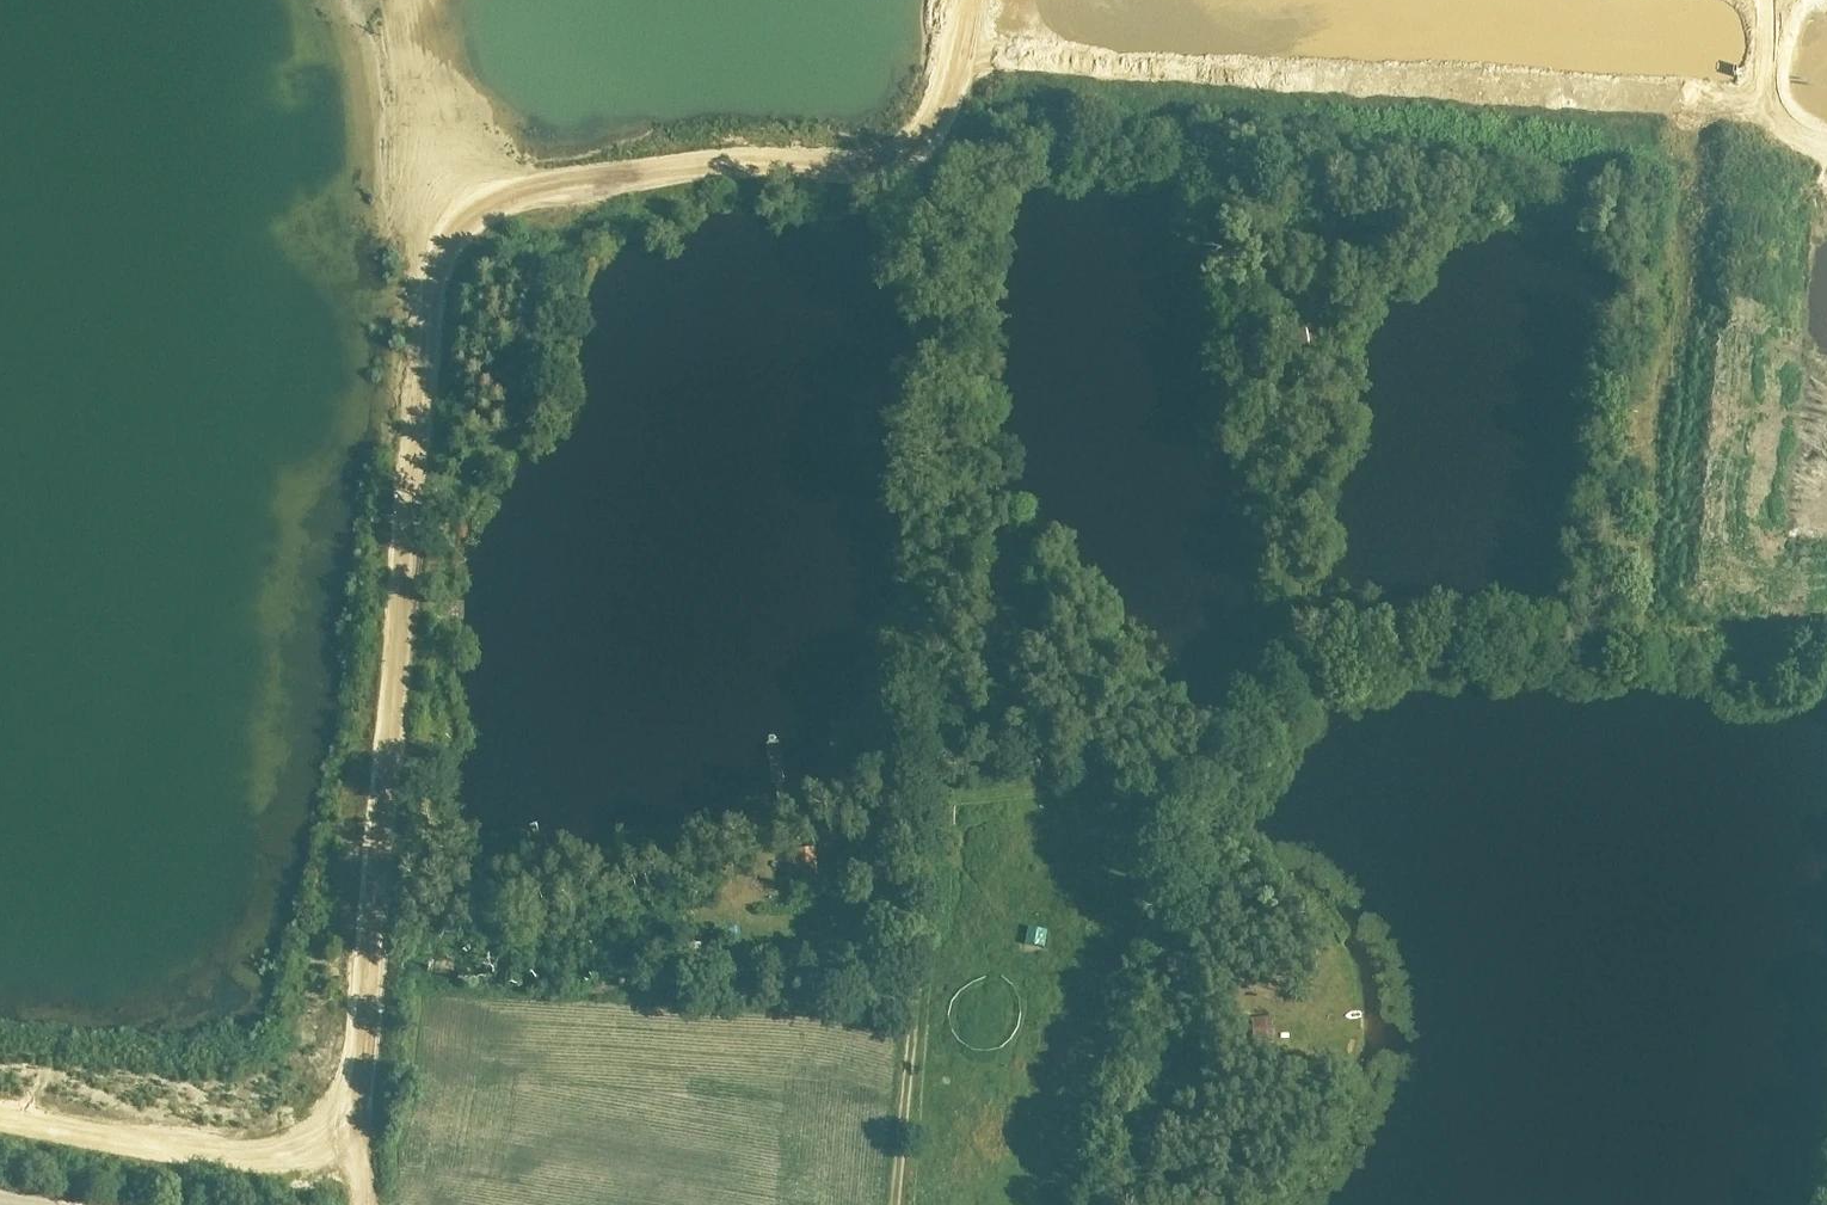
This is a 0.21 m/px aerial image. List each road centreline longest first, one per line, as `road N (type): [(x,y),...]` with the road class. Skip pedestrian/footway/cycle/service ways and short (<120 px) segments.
road 1 (track): [(905,1204),(936,850)]

